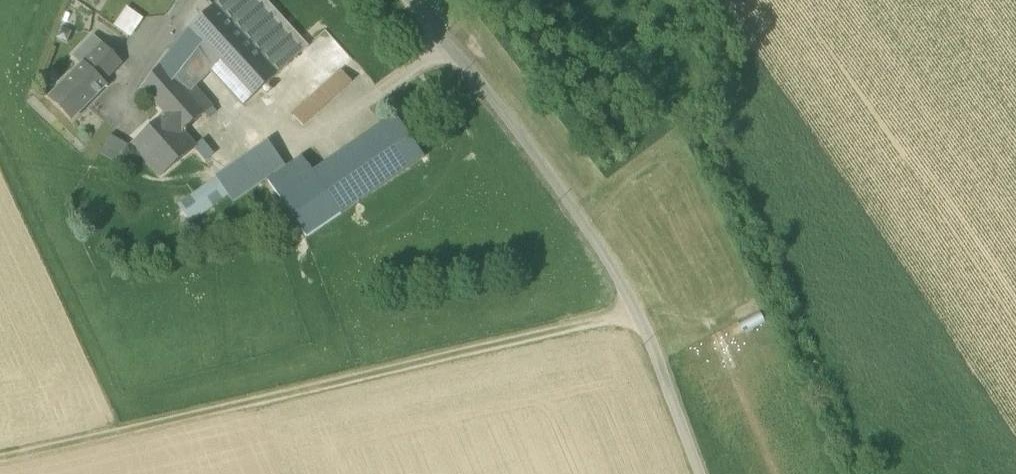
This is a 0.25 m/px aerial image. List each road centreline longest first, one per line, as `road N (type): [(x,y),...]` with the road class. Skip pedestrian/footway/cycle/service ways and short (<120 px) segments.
road 1 (track): [(639,312),(0,459)]
road 2 (unclassified): [(702,473),(639,312),(574,205),(407,0)]

